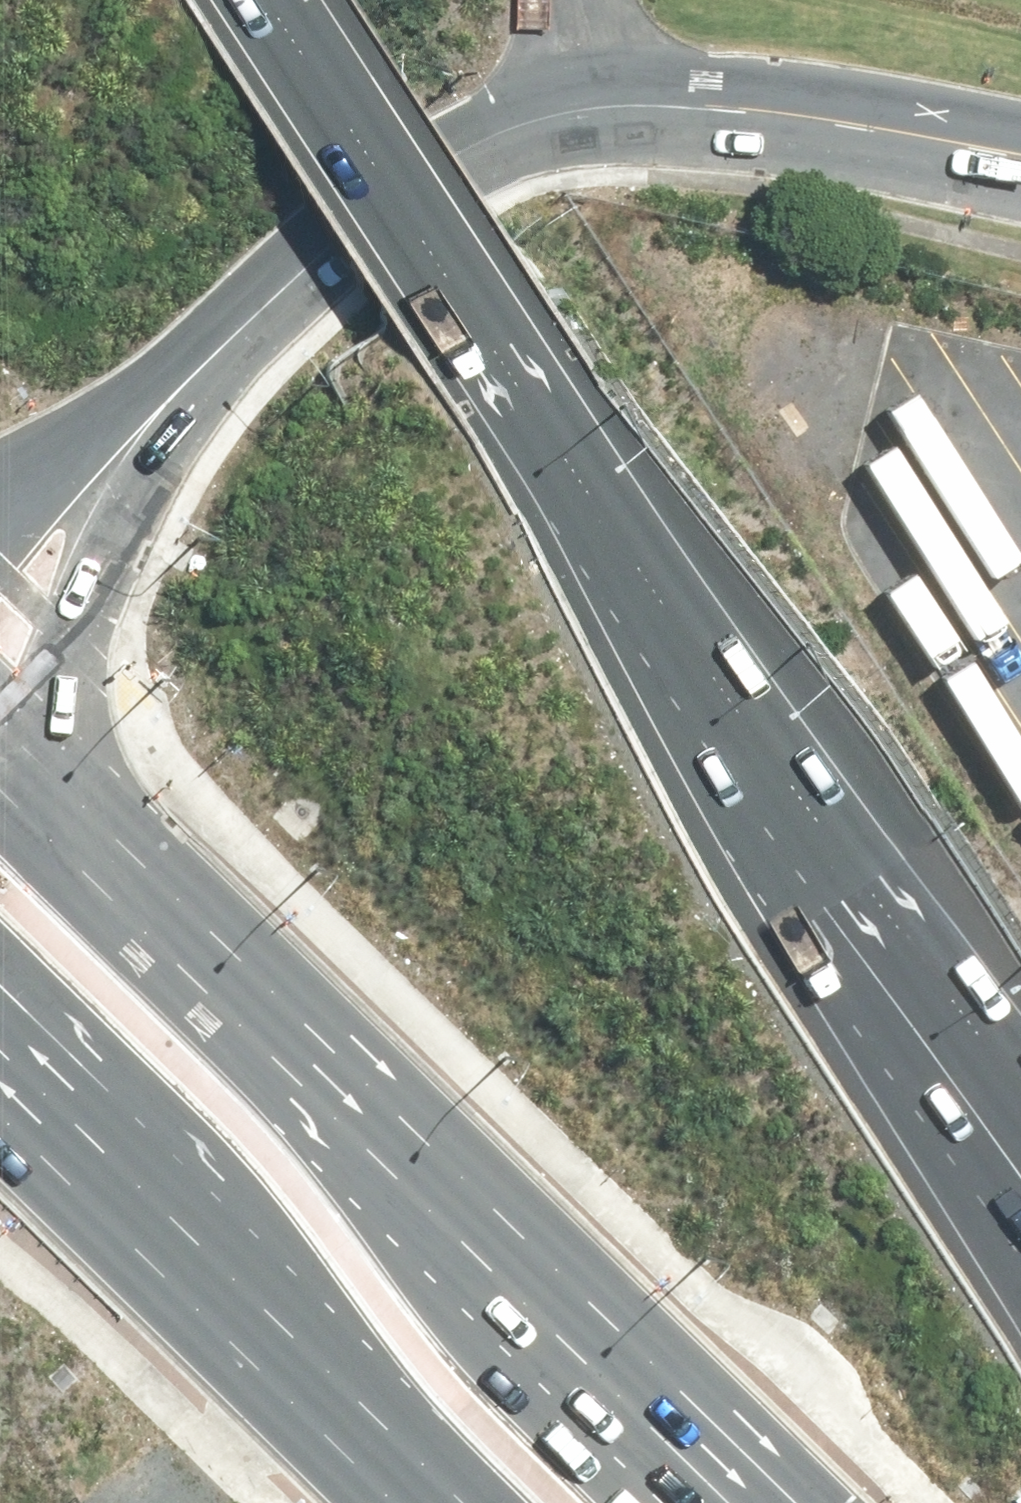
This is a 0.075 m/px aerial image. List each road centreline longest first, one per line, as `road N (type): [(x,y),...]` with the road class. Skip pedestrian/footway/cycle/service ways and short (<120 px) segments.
road 1 (primary): [(25,756),(759,1502)]
road 2 (secondary): [(200,354),(320,237),(516,118),(630,101),(780,111),(1020,156)]
road 3 (motorway): [(307,0),(678,580)]
road 4 (motorway): [(678,580),(720,690),(1020,1148)]
road 5 (motorway): [(678,580),(774,680),(1020,1014)]
road 6 (primary): [(322,1369),(296,1296),(262,1240),(0,957)]
road 7 (primary): [(322,1369),(0,1062)]
road 8 (secondary): [(200,354),(71,624),(25,756)]
road 9 (track): [(322,1369),(226,1445),(106,1502)]
road 10 (secondary): [(0,509),(200,354)]
road 11 (primary): [(457,1502),(322,1369)]

